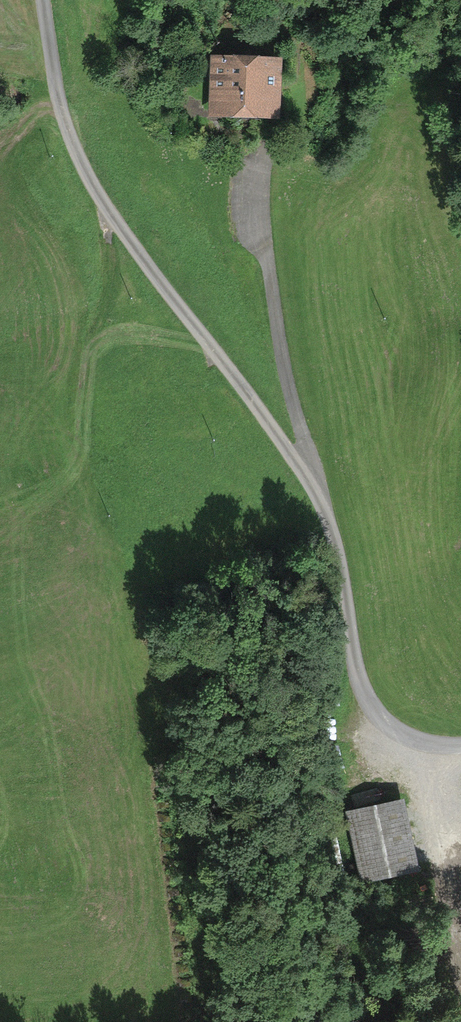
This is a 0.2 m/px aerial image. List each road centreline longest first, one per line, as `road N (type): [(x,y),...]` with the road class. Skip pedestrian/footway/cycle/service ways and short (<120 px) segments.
road 1 (track): [(44,0),(59,93),(88,176),(114,221),(318,491),(341,553),(357,675),(377,712),(408,736),(460,745)]
road 2 (track): [(0,554),(55,536),(79,506),(114,221)]
road 3 (track): [(318,491),(285,369),(266,254),(264,180)]
road 4 (track): [(448,746),(460,924)]

